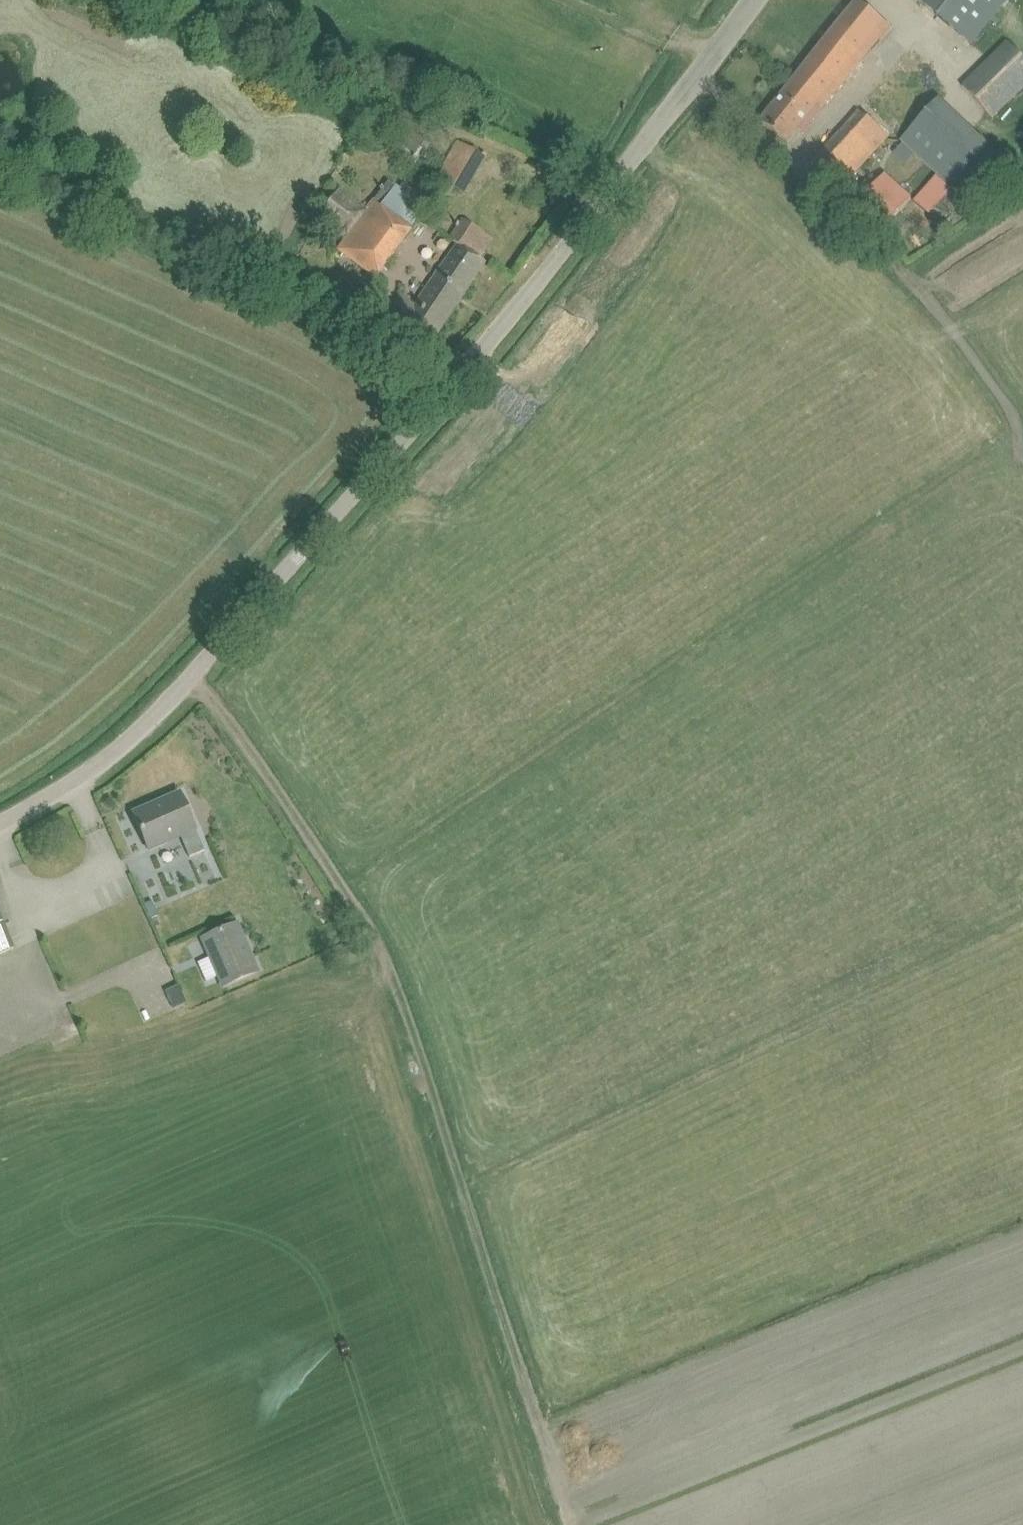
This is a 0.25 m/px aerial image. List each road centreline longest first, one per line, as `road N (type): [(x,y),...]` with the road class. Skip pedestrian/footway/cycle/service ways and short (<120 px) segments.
road 1 (unclassified): [(0,834),(119,759),(211,670),(403,457),(526,311),(749,0)]

